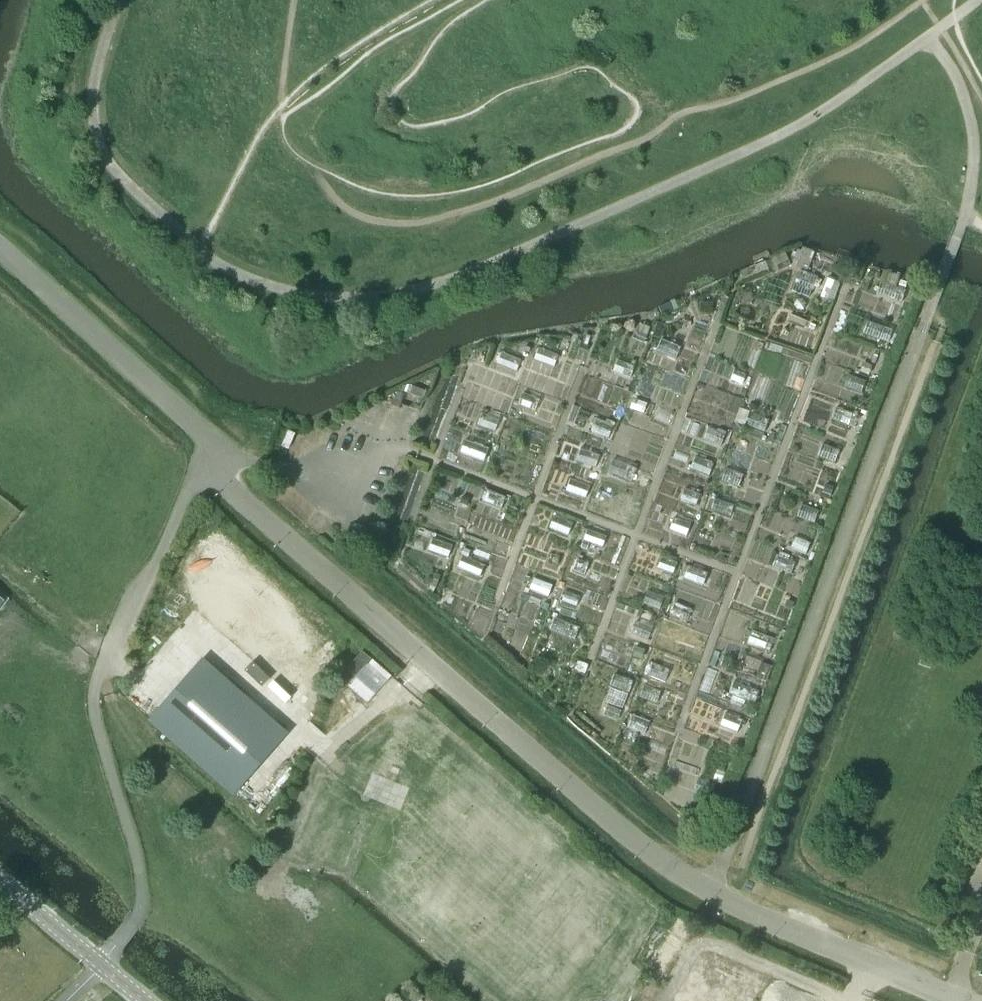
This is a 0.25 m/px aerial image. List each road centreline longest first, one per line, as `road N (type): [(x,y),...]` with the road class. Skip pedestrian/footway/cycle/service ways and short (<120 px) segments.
road 1 (unclassified): [(952,1000),(665,867),(210,473),(201,464),(207,438),(0,246)]
road 2 (tertiary): [(145,1000),(0,879)]

